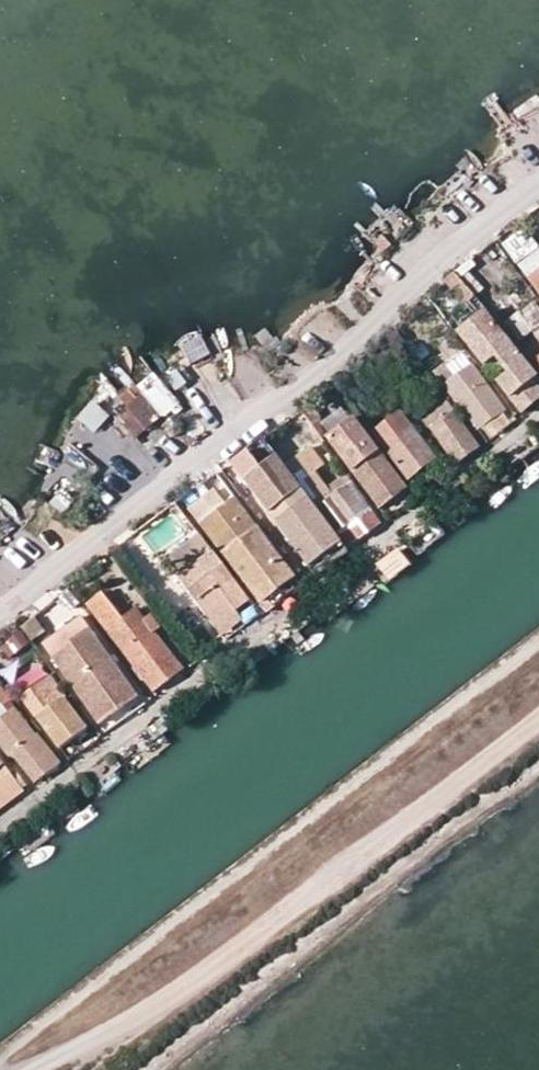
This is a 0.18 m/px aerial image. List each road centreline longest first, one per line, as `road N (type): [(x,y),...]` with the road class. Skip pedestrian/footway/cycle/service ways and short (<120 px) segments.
road 1 (residential): [(0,615),(538,187)]
road 2 (track): [(538,720),(238,952),(104,1038),(36,1069)]

